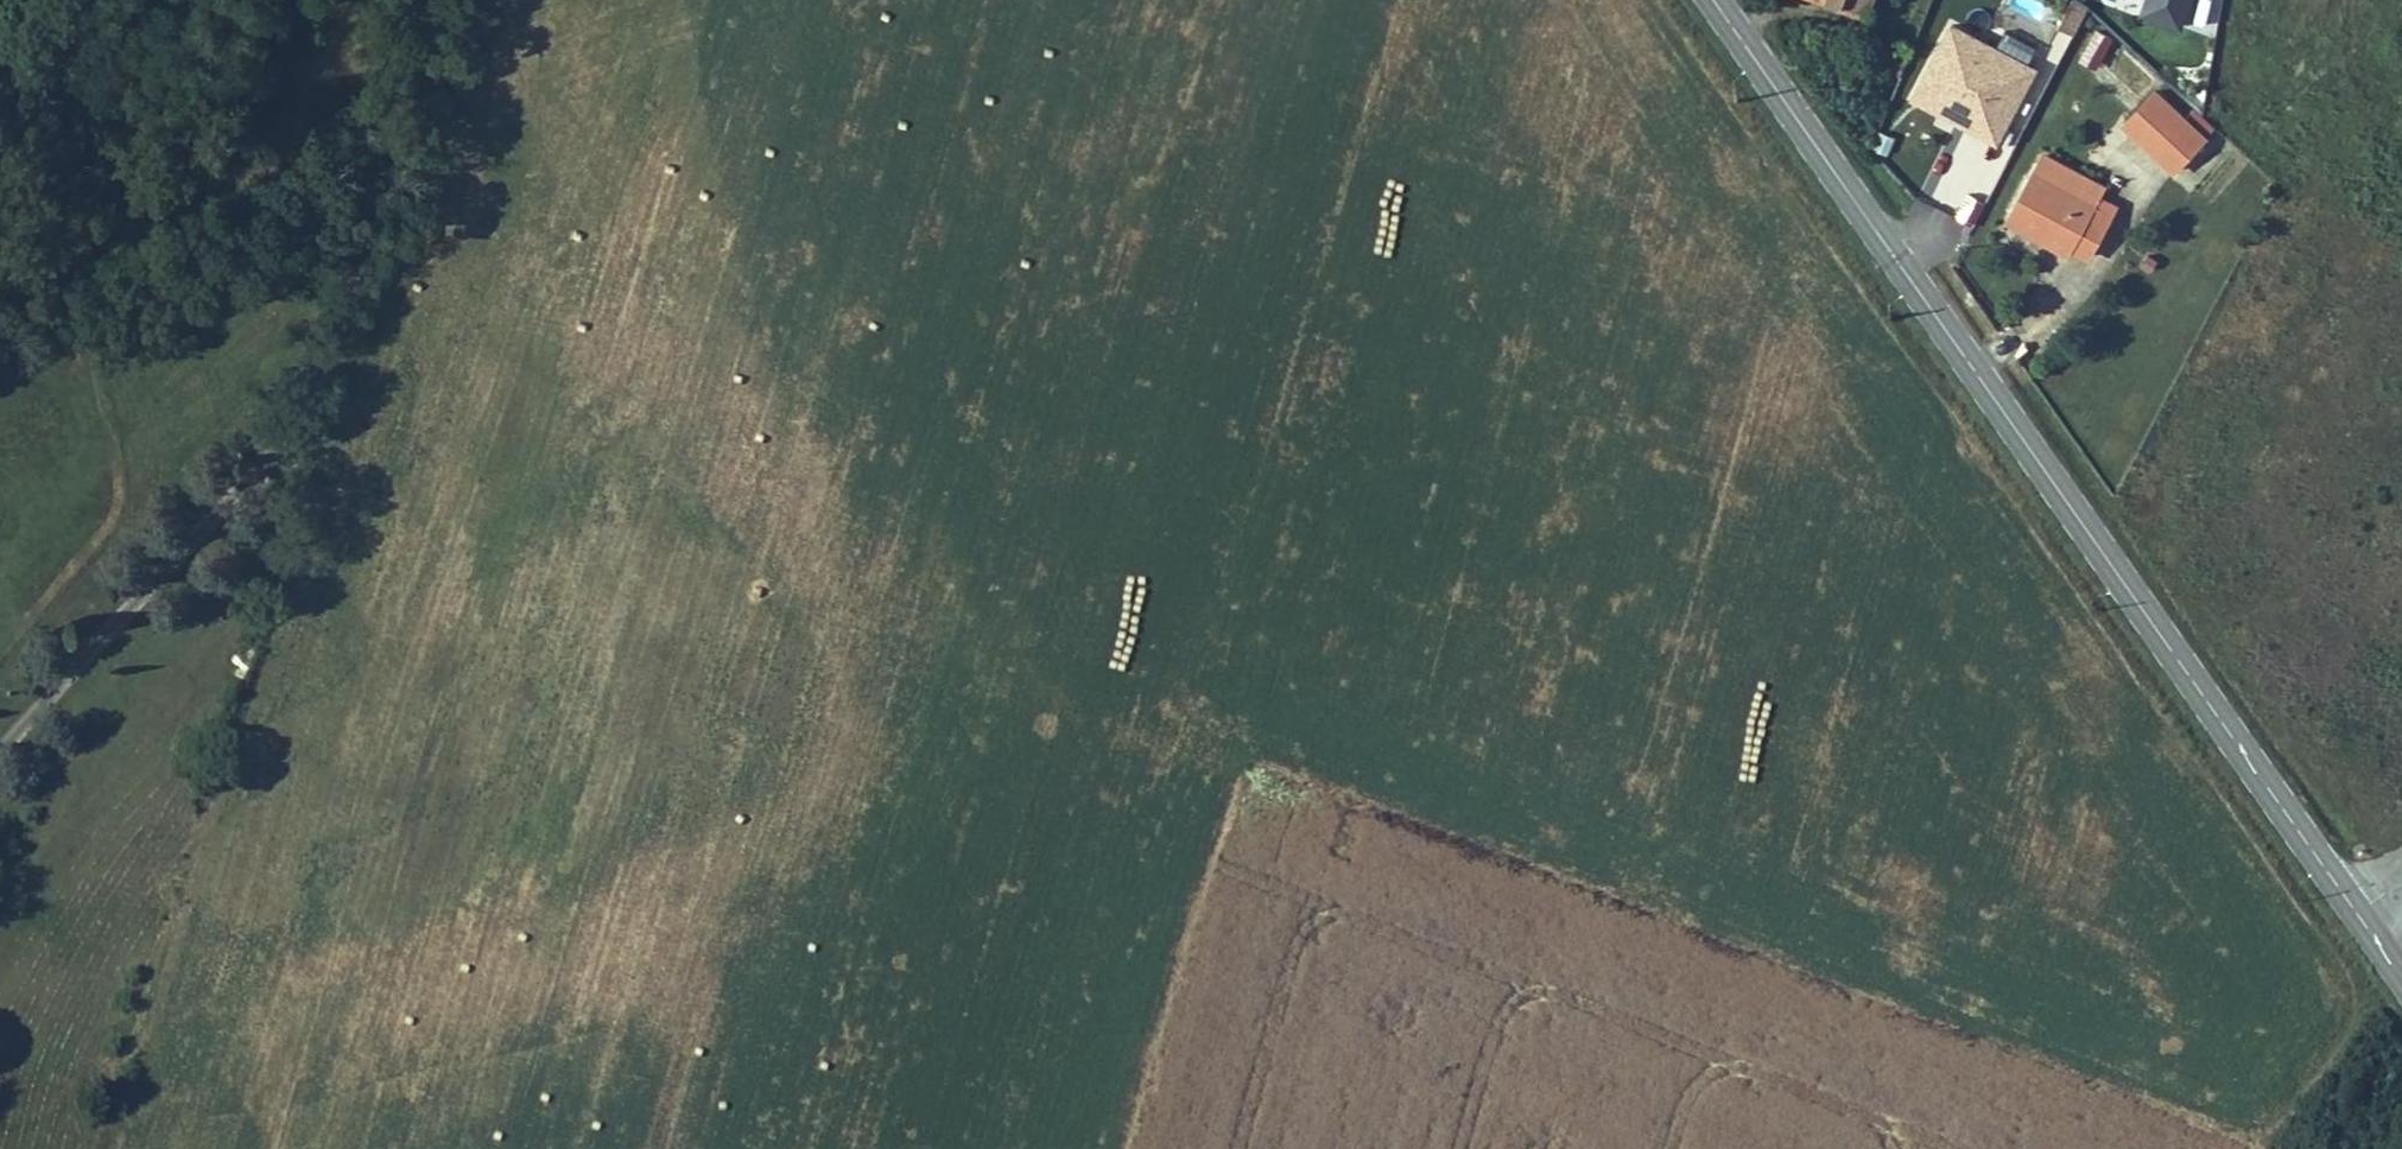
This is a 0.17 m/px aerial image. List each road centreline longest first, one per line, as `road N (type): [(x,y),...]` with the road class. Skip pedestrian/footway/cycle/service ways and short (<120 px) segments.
road 1 (secondary): [(2401,959),(1731,0)]
road 2 (residential): [(429,0),(326,360),(273,454),(0,752)]

